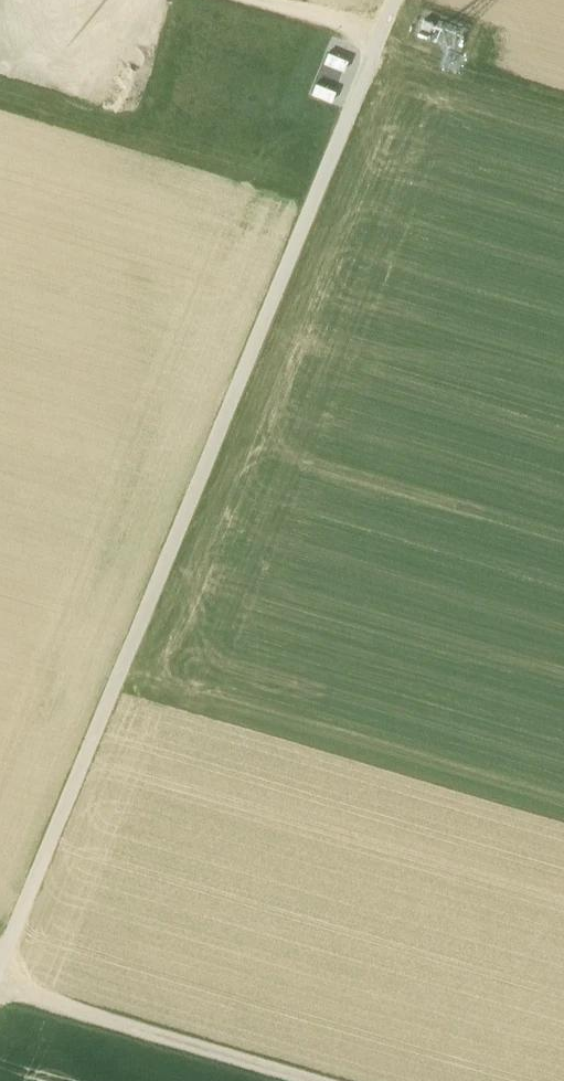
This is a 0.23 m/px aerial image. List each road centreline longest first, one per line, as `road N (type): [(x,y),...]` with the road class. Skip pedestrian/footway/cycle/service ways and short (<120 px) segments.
road 1 (unclassified): [(398,0),(0,975)]
road 2 (track): [(227,418),(178,263),(178,126),(193,87),(8,0)]
road 3 (track): [(286,1080),(0,990)]
road 4 (track): [(563,109),(377,53)]

